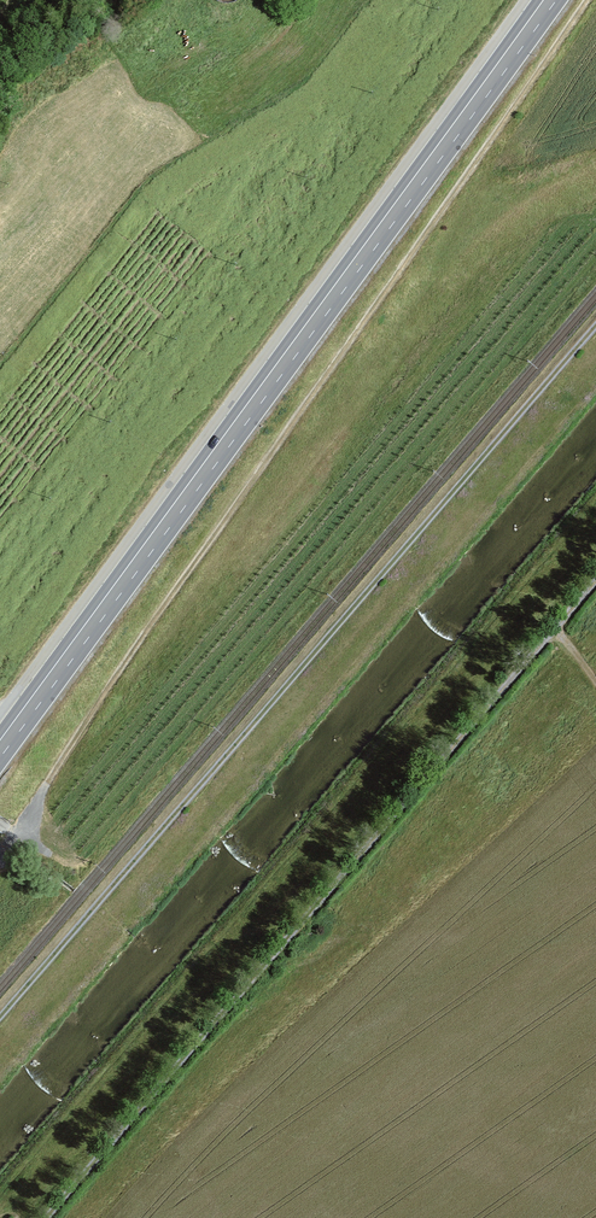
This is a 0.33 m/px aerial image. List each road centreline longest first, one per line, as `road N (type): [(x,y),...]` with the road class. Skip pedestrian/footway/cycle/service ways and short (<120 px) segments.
road 1 (primary): [(550,0),(0,750)]
road 2 (track): [(0,1018),(595,331)]
road 3 (track): [(595,581),(47,1217)]

